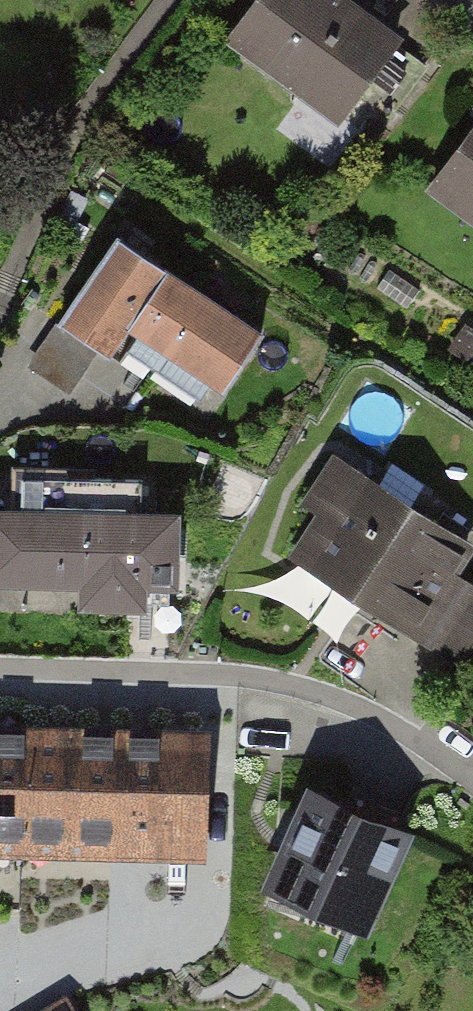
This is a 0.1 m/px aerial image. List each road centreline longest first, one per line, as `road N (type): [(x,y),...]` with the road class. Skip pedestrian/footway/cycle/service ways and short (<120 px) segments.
road 1 (residential): [(0,669),(293,685),(355,703),(472,775)]

